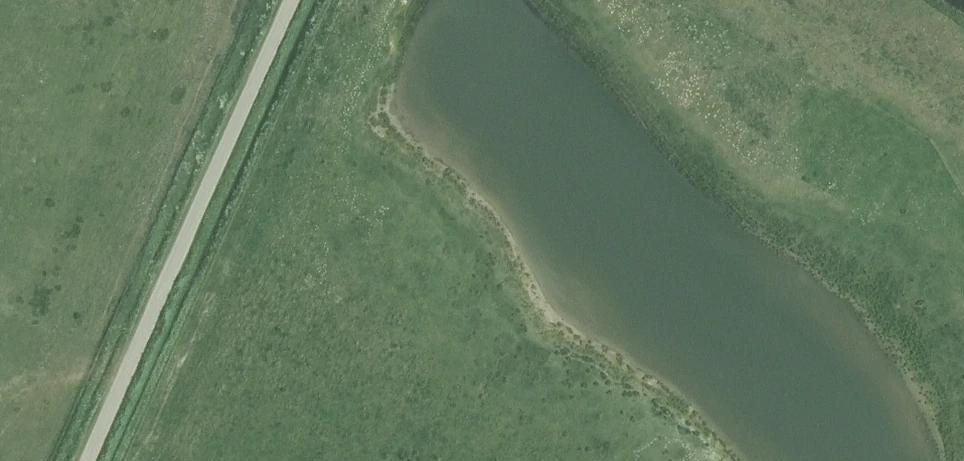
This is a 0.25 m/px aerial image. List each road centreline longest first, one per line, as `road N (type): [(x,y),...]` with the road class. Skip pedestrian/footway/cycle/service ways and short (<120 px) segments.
road 1 (unclassified): [(91,460),(294,0)]

